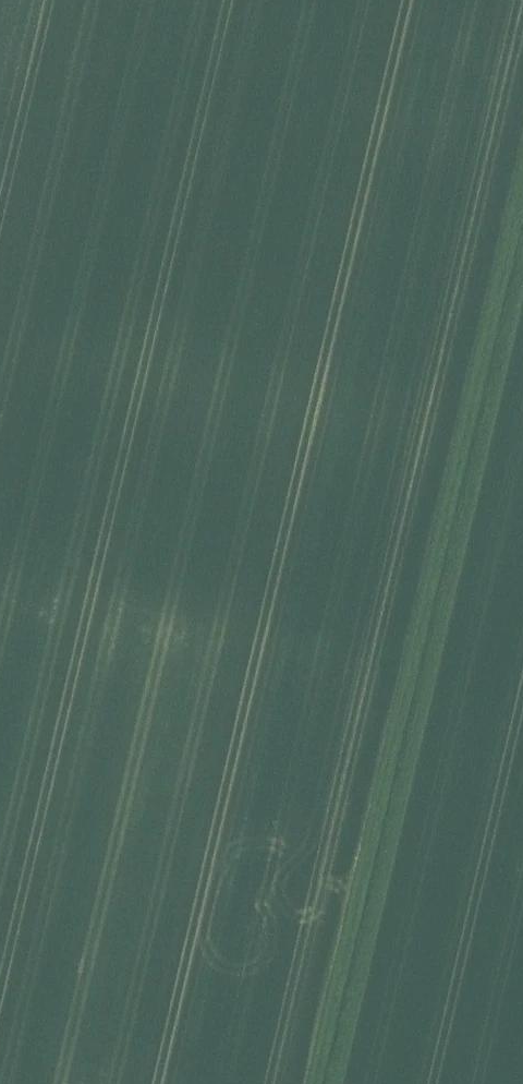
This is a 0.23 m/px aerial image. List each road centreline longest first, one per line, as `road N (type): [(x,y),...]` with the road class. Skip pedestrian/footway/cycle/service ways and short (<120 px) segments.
road 1 (track): [(311,1083),(522,164)]
road 2 (track): [(522,279),(338,1083)]

